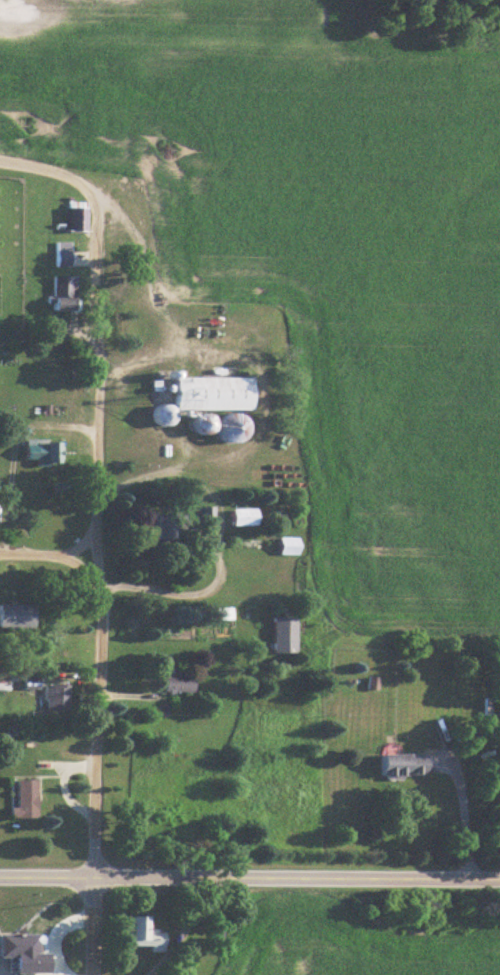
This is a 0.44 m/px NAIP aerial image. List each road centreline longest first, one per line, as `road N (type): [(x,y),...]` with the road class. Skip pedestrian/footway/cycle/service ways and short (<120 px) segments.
road 1 (residential): [(91,877),(97,224),(77,181),(0,162)]
road 2 (tertiary): [(499,881),(0,876)]

